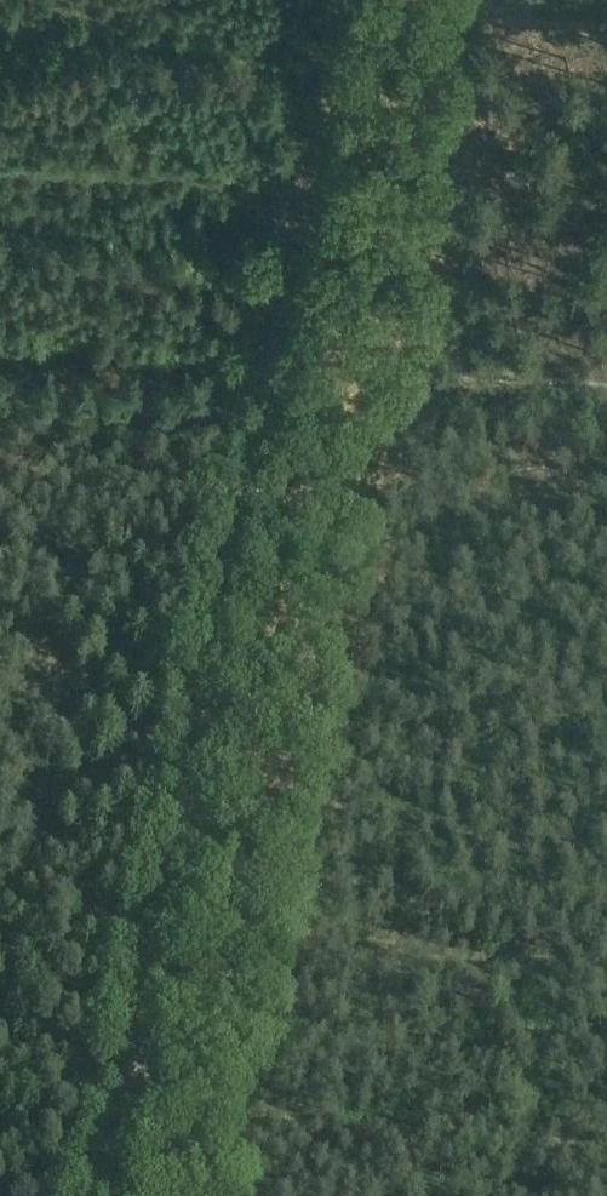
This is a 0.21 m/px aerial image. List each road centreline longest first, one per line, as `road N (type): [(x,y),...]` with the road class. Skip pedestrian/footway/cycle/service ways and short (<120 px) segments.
road 1 (track): [(356,0),(101,1195)]
road 2 (track): [(0,351),(606,399)]
road 3 (track): [(606,963),(0,916)]

